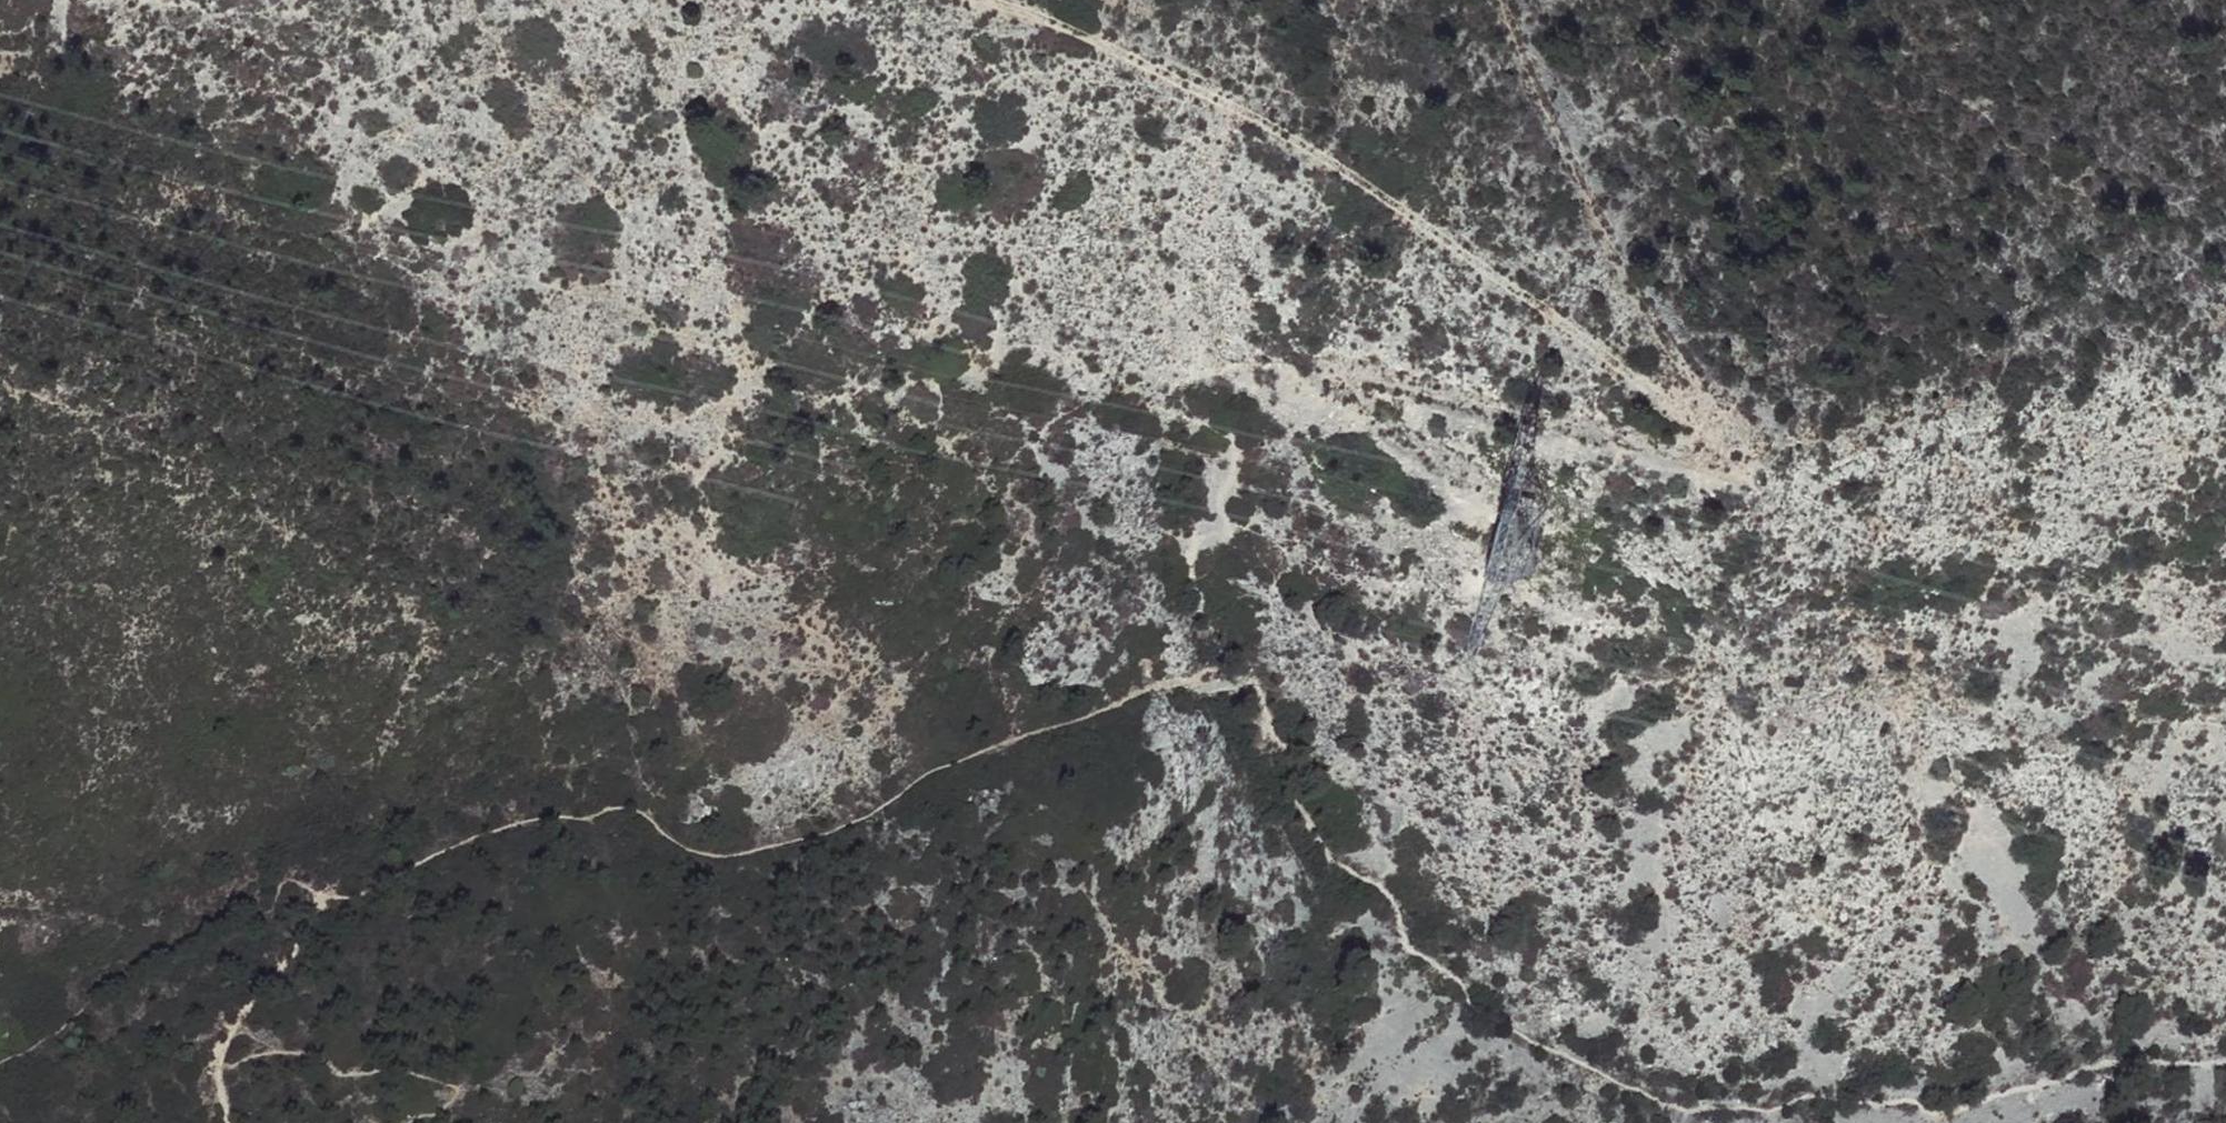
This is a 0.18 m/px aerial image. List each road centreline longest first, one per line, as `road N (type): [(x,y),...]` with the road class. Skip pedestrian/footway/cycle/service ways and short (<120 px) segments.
road 1 (track): [(979,0),(1090,27),(1281,127),(1602,339),(1695,425),(1721,433),(1727,429),(1715,397),(1637,285),(1514,0)]
road 2 (track): [(1721,433),(1730,464),(1720,479),(1340,390),(1341,414),(1387,434),(1462,506)]

